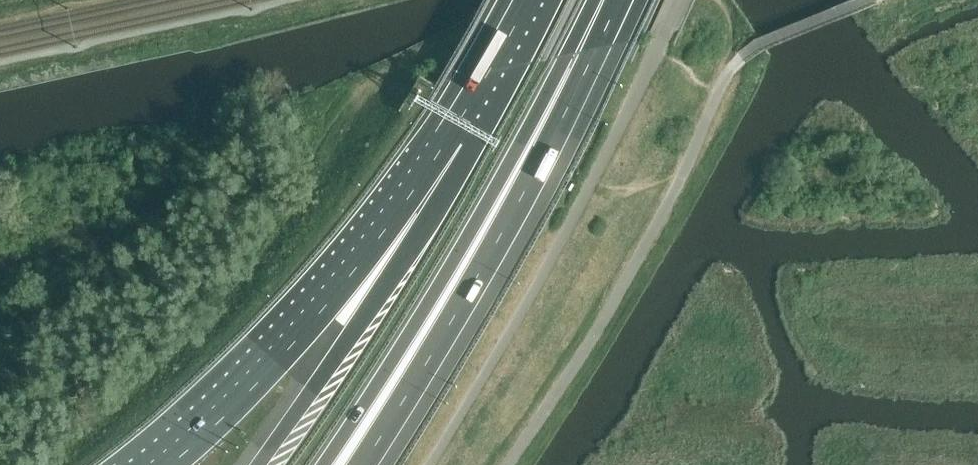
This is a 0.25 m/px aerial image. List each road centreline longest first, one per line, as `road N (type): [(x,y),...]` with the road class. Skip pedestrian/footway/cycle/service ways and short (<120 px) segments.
road 1 (motorway): [(324,464),(457,256),(601,0)]
road 2 (motorway): [(364,464),(537,174),(618,0)]
road 3 (motorway): [(462,144),(426,175),(250,391),(169,464)]
road 4 (motorway): [(462,144),(349,338),(260,464)]
road 5 (motorway): [(543,0),(462,144)]

